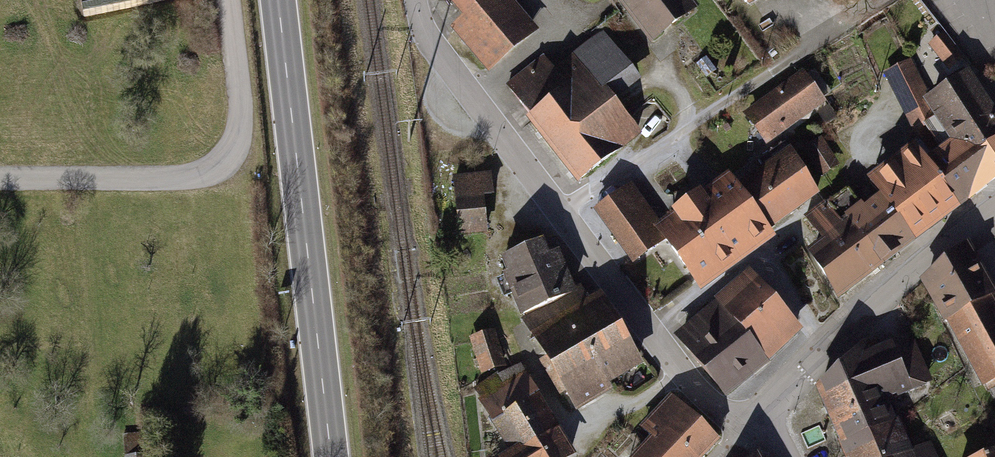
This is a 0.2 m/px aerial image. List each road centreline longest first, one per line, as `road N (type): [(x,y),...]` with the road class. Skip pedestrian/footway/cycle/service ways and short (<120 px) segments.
road 1 (residential): [(742,429),(680,367),(436,52),(417,0)]
road 2 (secondary): [(278,0),(331,456)]
road 3 (track): [(0,180),(189,178),(218,166),(236,144),(242,112),(229,0)]
road 4 (residential): [(994,209),(847,322),(763,409)]

